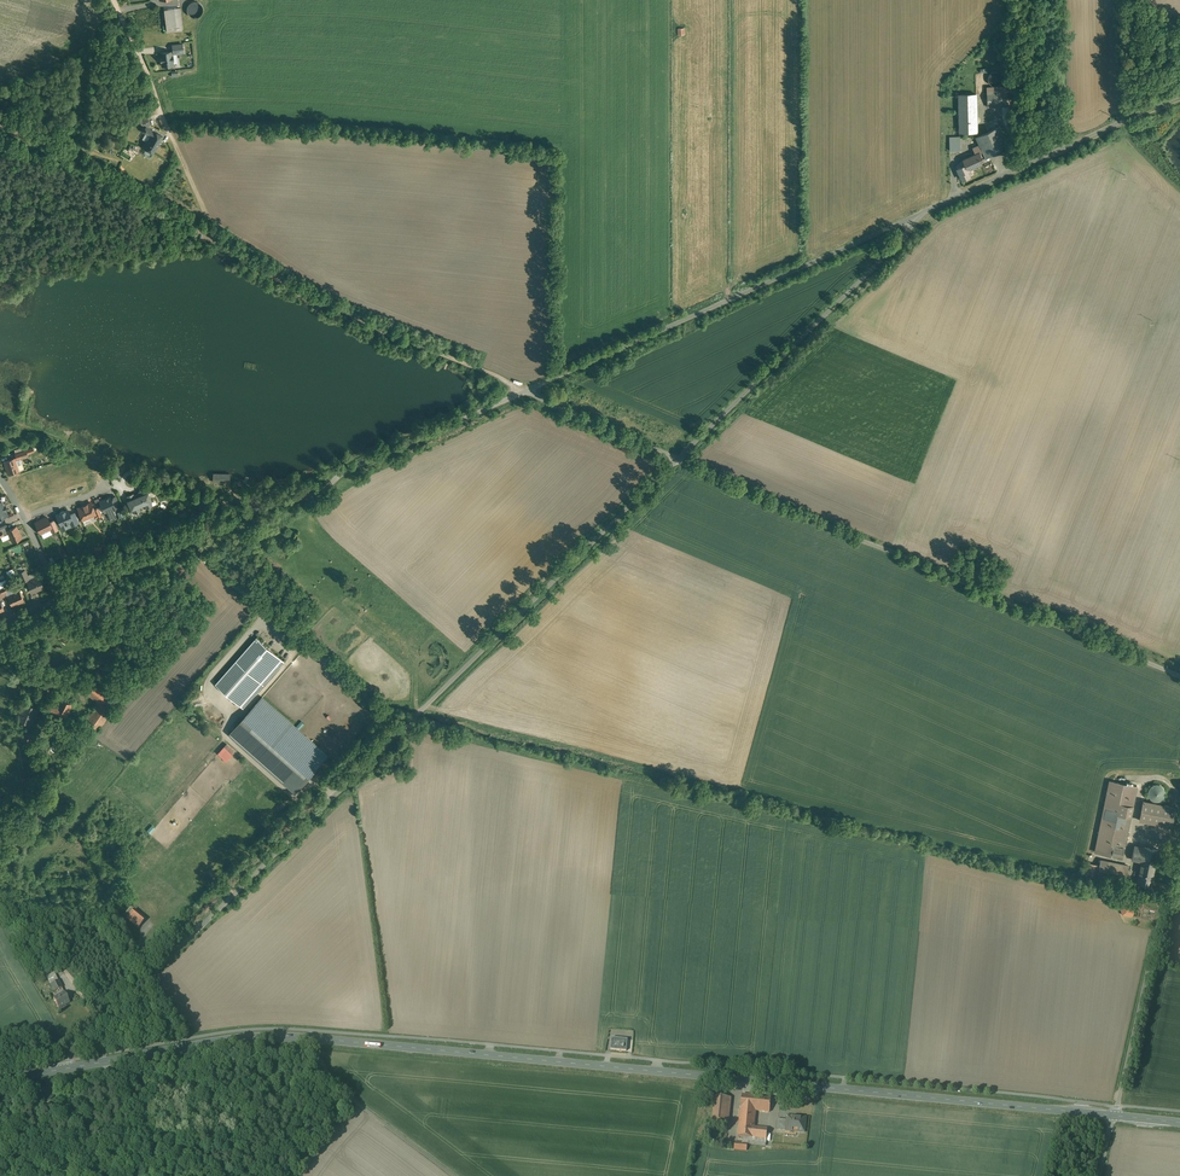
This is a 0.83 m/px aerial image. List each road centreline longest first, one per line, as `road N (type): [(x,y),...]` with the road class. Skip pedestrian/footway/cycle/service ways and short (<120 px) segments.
road 1 (primary): [(73,1067),(231,1039),(313,1038),(1113,1116)]
road 2 (residential): [(73,1067),(95,1027),(679,458)]
road 3 (track): [(526,391),(293,287),(136,187),(0,114)]
road 4 (residential): [(1179,671),(679,458)]
road 5 (residential): [(911,218),(526,391)]
road 6 (residential): [(679,458),(903,239),(911,218)]
road 7 (residential): [(341,473),(319,493),(204,533),(60,601)]
road 8 (residential): [(1113,1116),(1179,824)]
road 9 (residential): [(1179,95),(911,218)]
road 10 (track): [(115,0),(214,239)]
road 11 (residential): [(526,391),(341,473)]
road 12 (residential): [(679,458),(526,391)]
road 13 (track): [(108,1015),(64,970),(60,949),(0,902)]

